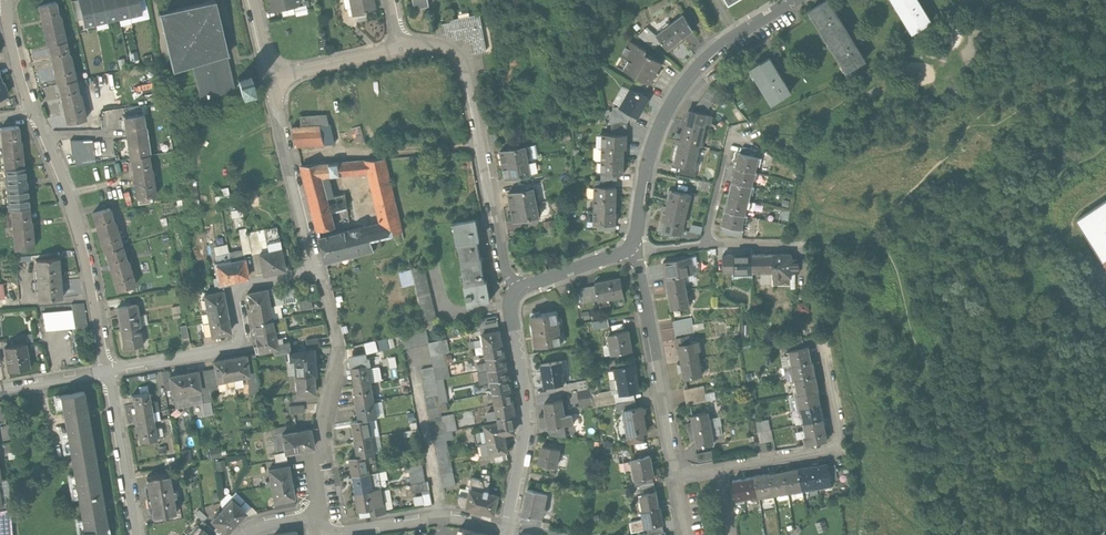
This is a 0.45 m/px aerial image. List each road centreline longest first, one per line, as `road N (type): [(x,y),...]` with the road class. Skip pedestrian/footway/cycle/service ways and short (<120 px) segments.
road 1 (residential): [(6,0),(24,91),(82,246),(105,369)]
road 2 (residential): [(634,246),(646,163),(677,88),(715,47),(793,0)]
road 3 (residential): [(400,45),(447,46),(469,74),(511,296)]
road 4 (residential): [(320,269),(238,290),(247,336),(240,343),(105,369)]
road 5 (residential): [(320,269),(340,346),(316,471),(317,521)]
road 6 (residential): [(511,296),(530,413),(508,530)]
road 7 (residential): [(634,246),(674,474)]
road 8 (residential): [(713,474),(831,452),(838,443),(818,346)]
road 9 (residential): [(271,78),(320,269)]
road 10 (residential): [(508,530),(449,516),(341,532),(317,521)]
road 11 (residential): [(105,369),(136,534)]
road 12 (residential): [(271,78),(400,45)]
road 13 (residential): [(511,296),(634,246)]

